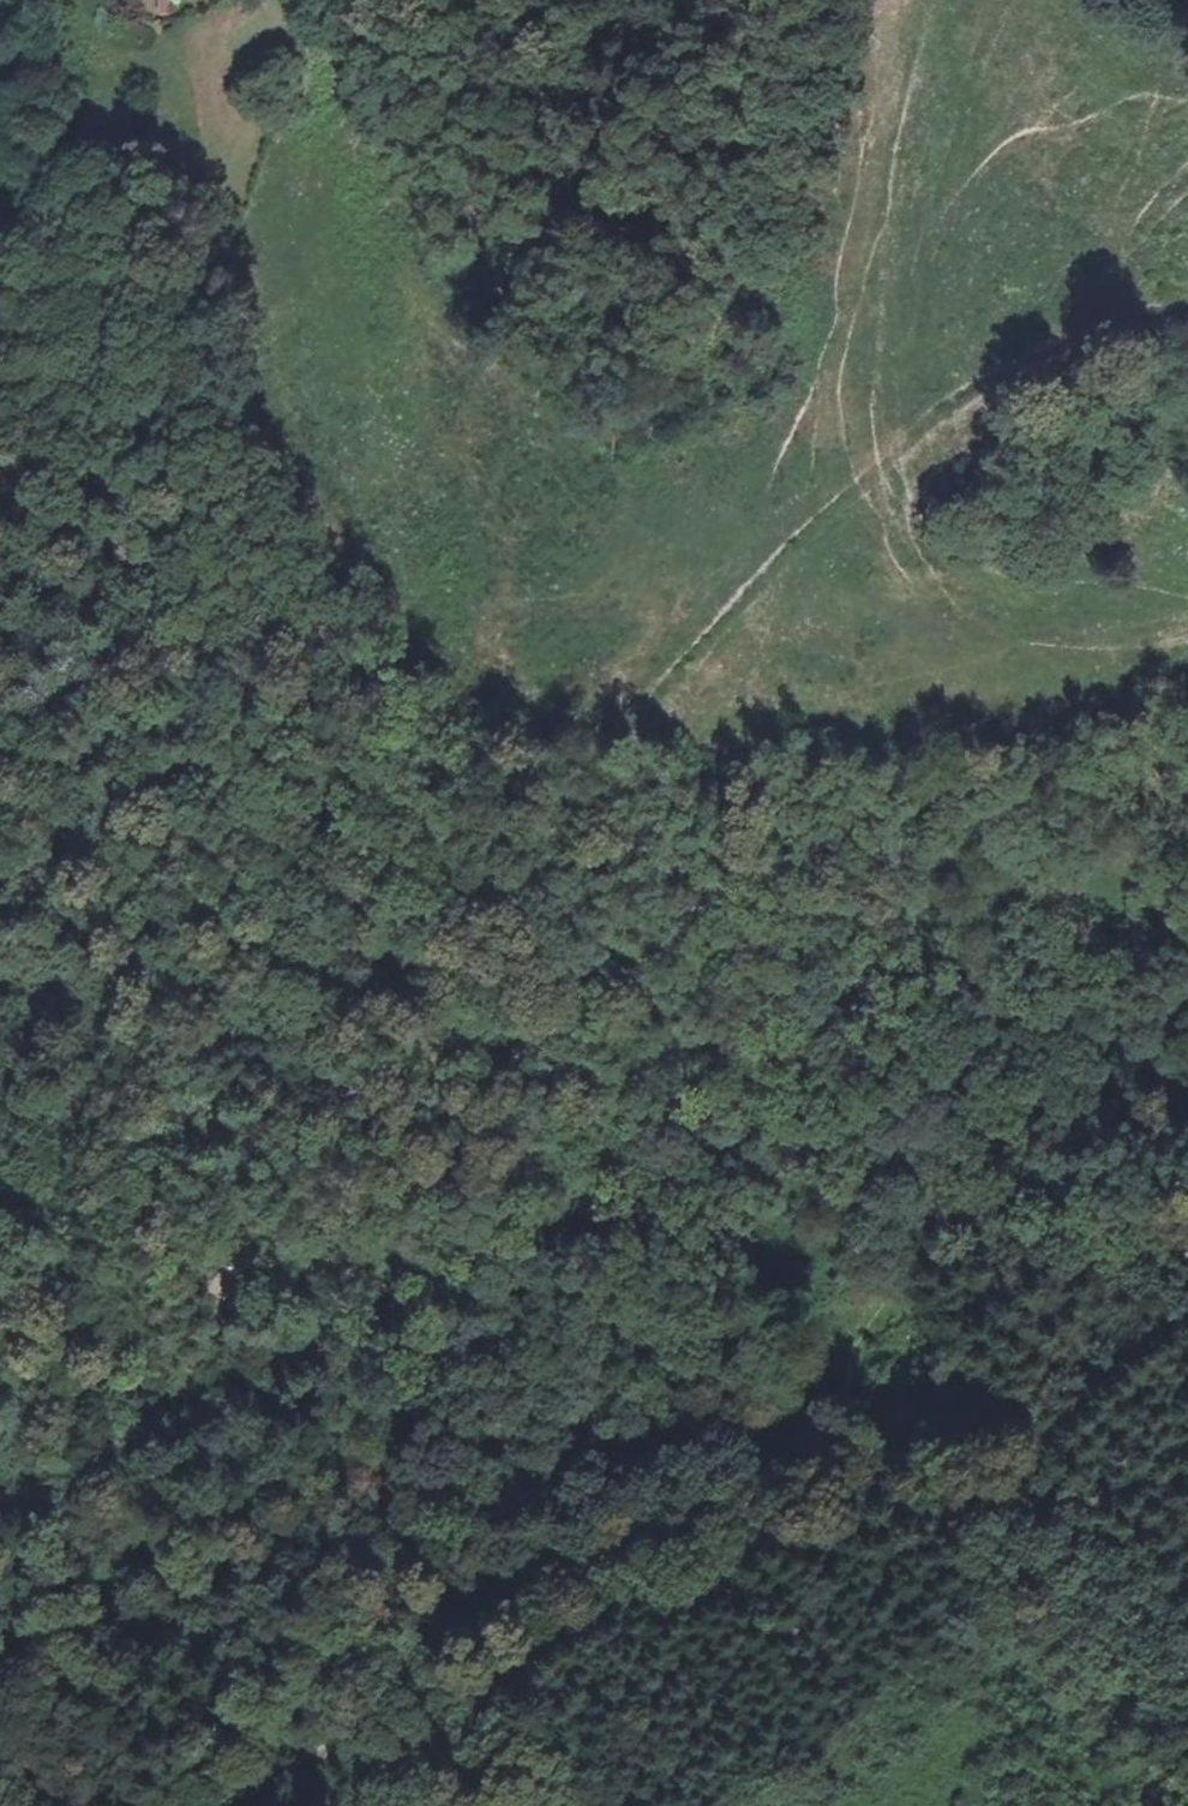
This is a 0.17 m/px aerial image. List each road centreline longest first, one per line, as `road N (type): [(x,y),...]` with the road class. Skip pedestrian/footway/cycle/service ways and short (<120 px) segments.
road 1 (track): [(818,1459),(345,1728),(261,1792),(229,1805)]
road 2 (track): [(818,1459),(1049,1376),(1181,1266)]

